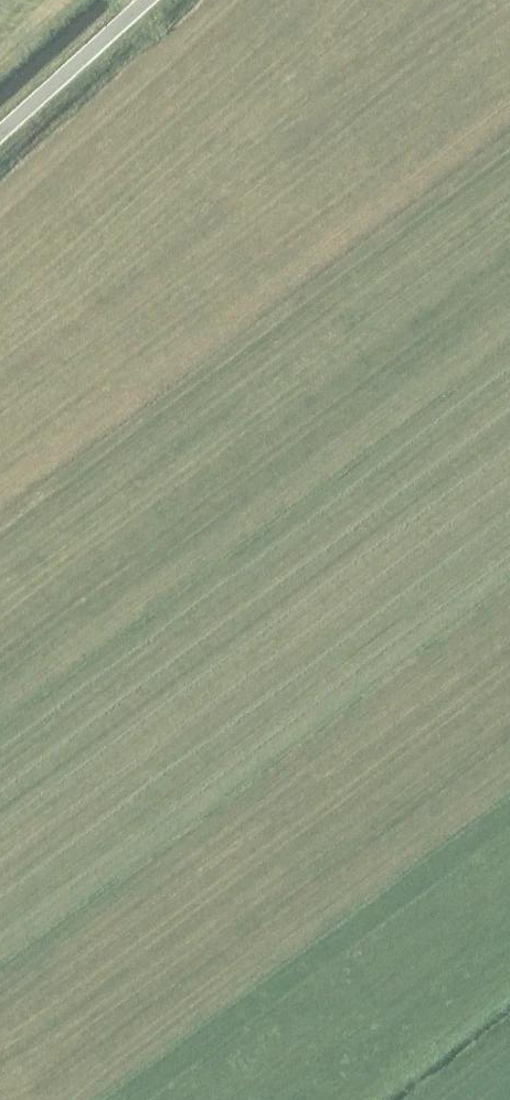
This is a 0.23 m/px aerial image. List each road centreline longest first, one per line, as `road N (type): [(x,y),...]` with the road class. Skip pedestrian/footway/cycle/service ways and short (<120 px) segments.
road 1 (unclassified): [(0,131),(145,0)]

